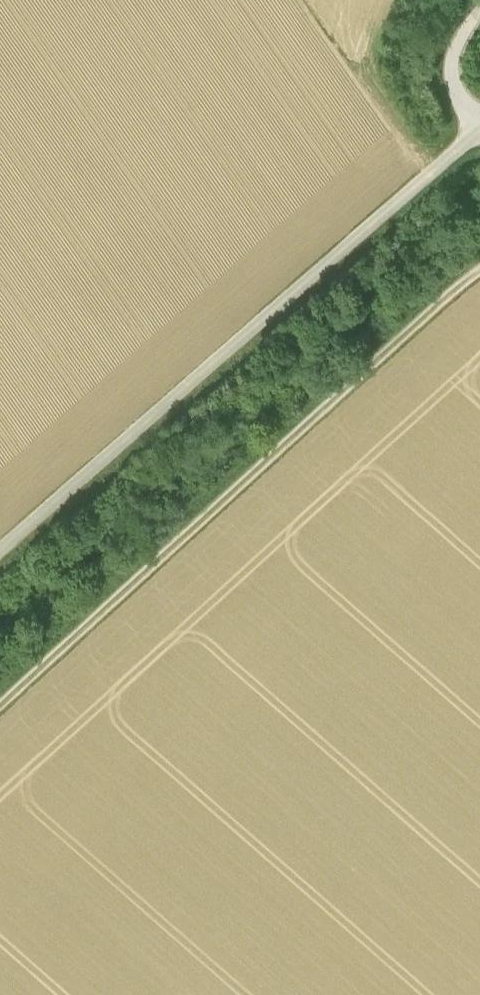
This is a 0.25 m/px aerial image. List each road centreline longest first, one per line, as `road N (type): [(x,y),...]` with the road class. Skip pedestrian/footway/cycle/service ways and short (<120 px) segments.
road 1 (track): [(479,129),(287,331),(0,572)]
road 2 (track): [(479,275),(0,708)]

